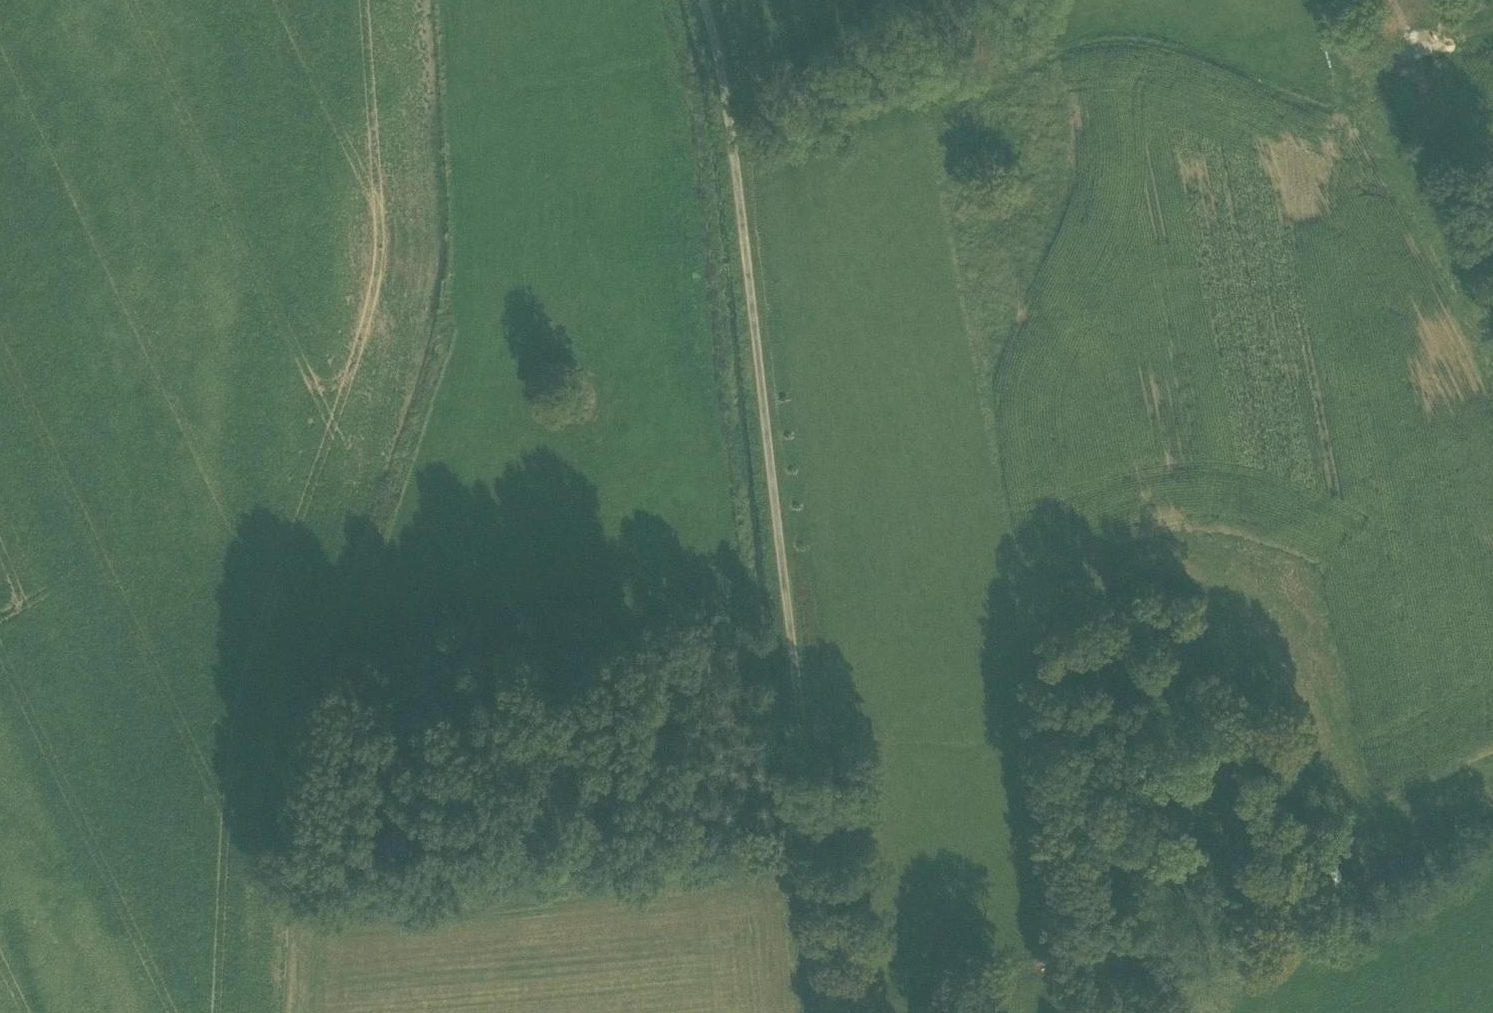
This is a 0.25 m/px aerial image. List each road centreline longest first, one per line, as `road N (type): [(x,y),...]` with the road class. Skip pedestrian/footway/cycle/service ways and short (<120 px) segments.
road 1 (track): [(836,1012),(735,132),(705,0)]

